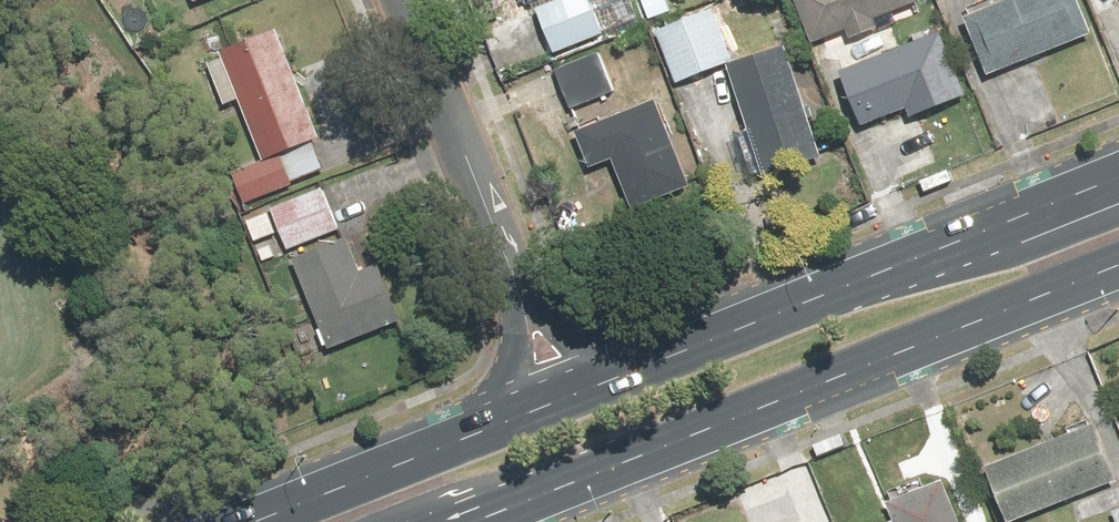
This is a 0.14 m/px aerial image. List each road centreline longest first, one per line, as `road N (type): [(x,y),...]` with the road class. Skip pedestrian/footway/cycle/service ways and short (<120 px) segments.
road 1 (primary): [(1118,256),(447,521)]
road 2 (primary): [(644,356),(1118,169)]
road 3 (residential): [(412,0),(516,274)]
road 4 (primary): [(233,521),(466,428)]
road 5 (primary): [(466,428),(644,356)]
road 6 (residential): [(466,428),(507,331),(516,274)]
road 7 (residential): [(516,274),(578,340),(644,356)]

